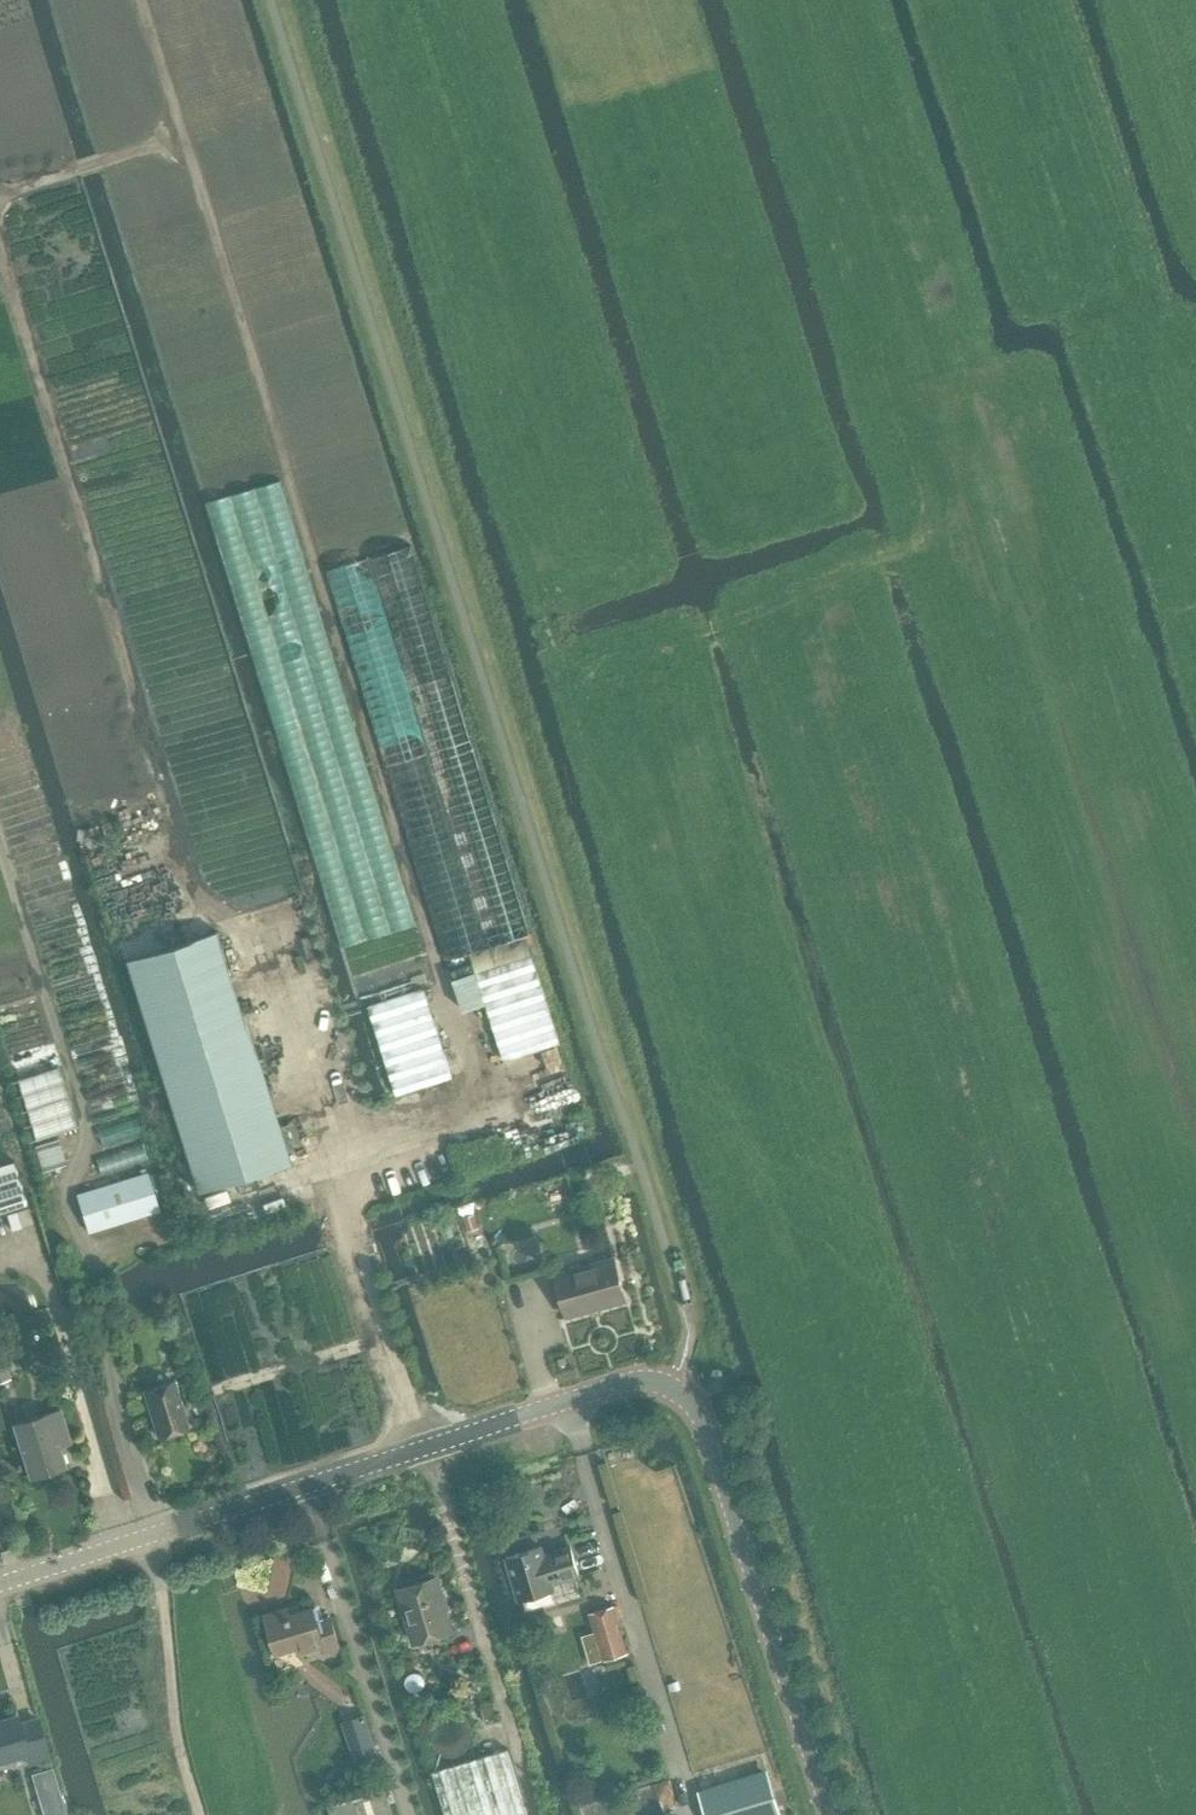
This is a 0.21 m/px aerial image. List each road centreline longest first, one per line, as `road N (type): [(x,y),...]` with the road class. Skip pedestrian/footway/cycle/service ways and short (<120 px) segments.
road 1 (track): [(326,1156),(477,1112),(140,0)]
road 2 (track): [(197,1814),(175,1743),(157,1536),(57,1214),(85,1153),(87,1127),(0,839)]
road 3 (track): [(326,1156),(238,937),(201,904),(0,255)]
road 4 (unclassified): [(0,1588),(636,1386),(672,1389)]
road 5 (unclassified): [(827,1814),(695,1414),(672,1389)]
road 6 (track): [(111,1551),(39,1260),(0,1263)]

